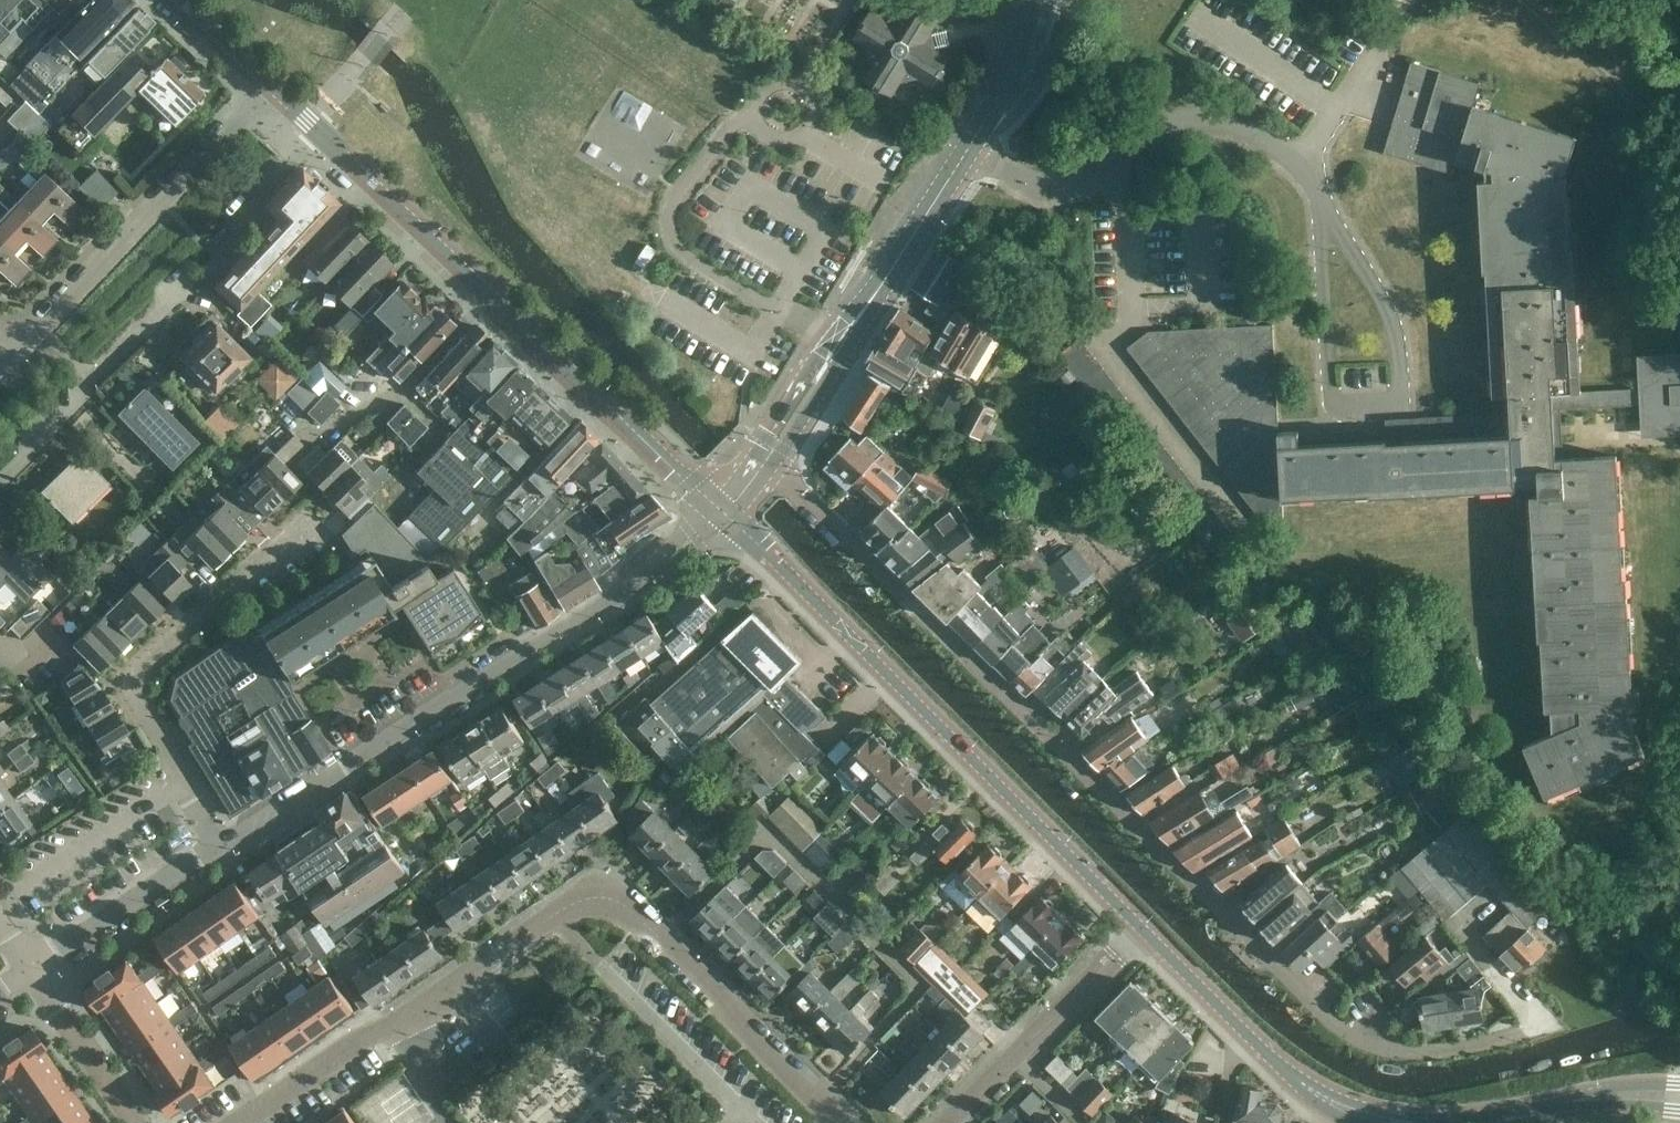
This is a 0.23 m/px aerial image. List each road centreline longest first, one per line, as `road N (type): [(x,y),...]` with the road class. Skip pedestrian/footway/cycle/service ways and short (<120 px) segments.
road 1 (residential): [(1521,1038),(1437,1051),(1382,1049),(1346,1031),(765,455)]
road 2 (residential): [(241,1122),(569,899),(595,894),(620,899),(840,1122)]
road 3 (tertiary): [(720,511),(271,88)]
road 4 (tertiary): [(1679,1096),(1608,1096),(1413,1122),(1360,1114),(1281,1065),(1142,929)]
road 5 (residential): [(218,844),(556,633),(720,511)]
road 6 (tertiary): [(1142,929),(720,511)]
road 7 (tertiary): [(765,455),(950,171),(1003,77),(1034,0)]
road 8 (residential): [(218,844),(131,688),(309,518)]
road 9 (residential): [(13,356),(271,88)]
road 10 (residential): [(947,1122),(1142,929)]
road 11 (residential): [(30,970),(218,844)]
road 12 (residential): [(137,1122),(30,970)]
road 13 (tertiary): [(271,88),(176,0)]

